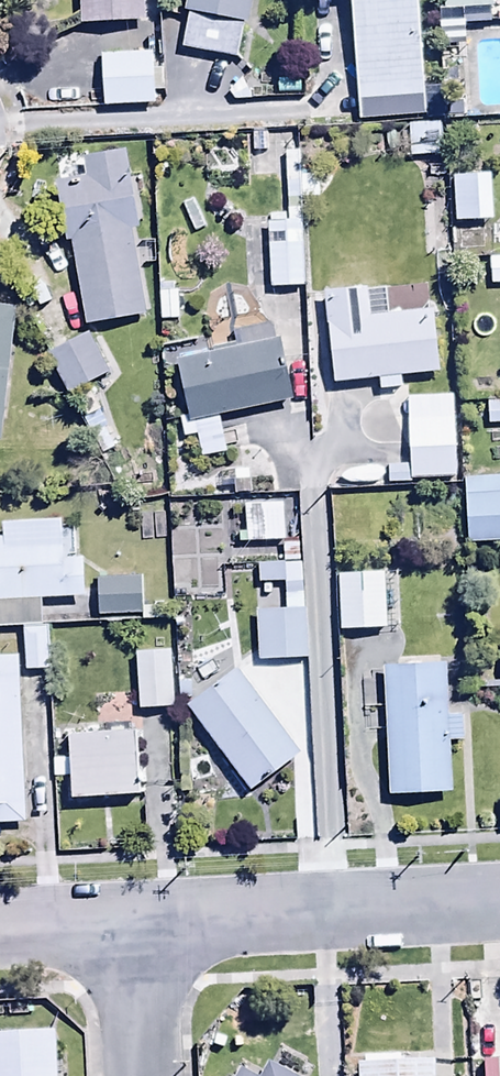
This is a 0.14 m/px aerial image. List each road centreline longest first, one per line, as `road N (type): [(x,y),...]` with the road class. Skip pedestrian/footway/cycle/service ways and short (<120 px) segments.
road 1 (residential): [(499,899),(140,917)]
road 2 (residential): [(140,917),(144,1075)]
road 3 (residential): [(140,917),(0,926)]

